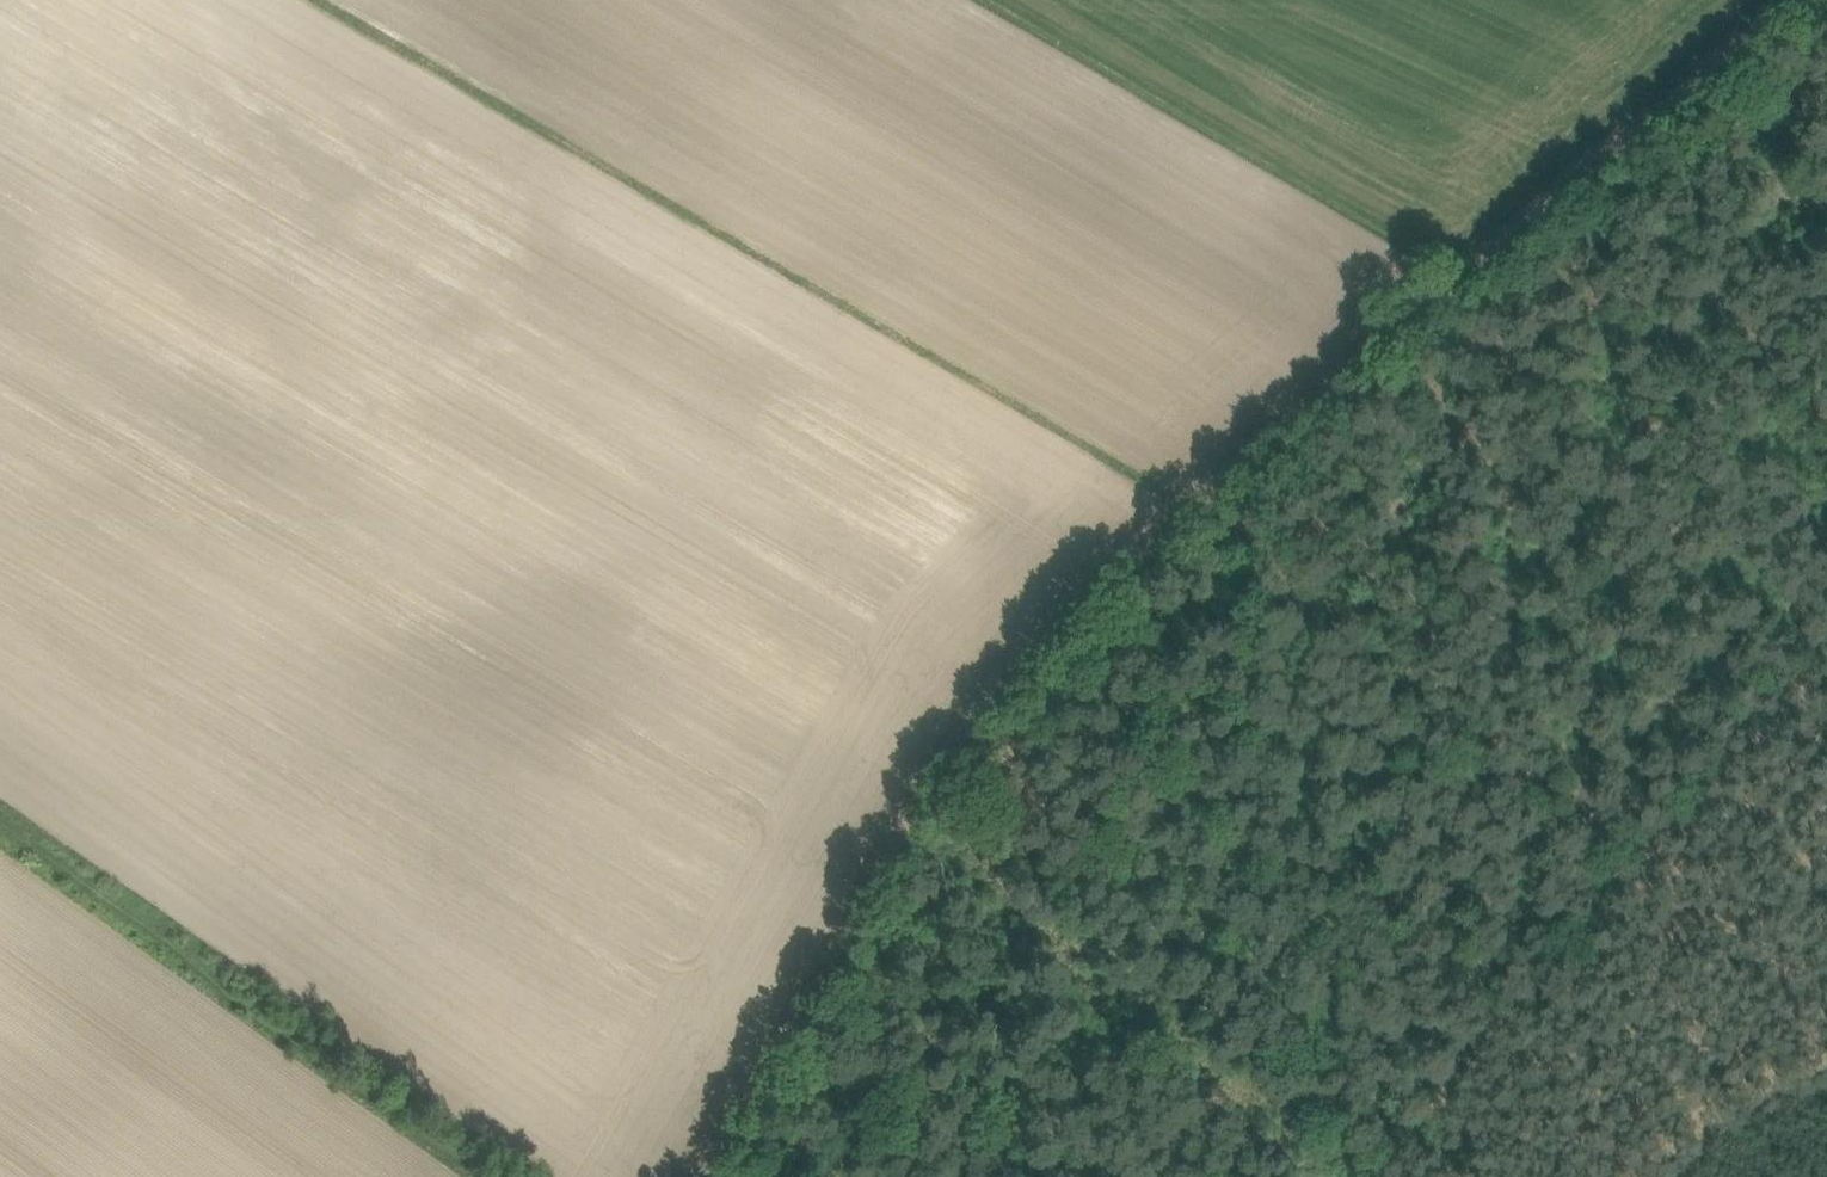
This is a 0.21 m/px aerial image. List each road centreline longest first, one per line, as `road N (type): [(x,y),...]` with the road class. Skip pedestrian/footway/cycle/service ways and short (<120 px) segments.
road 1 (track): [(701,1176),(859,891),(994,683),(1069,605),(1799,0)]
road 2 (track): [(1386,1176),(1826,677)]
road 3 (track): [(1174,517),(1642,886)]

